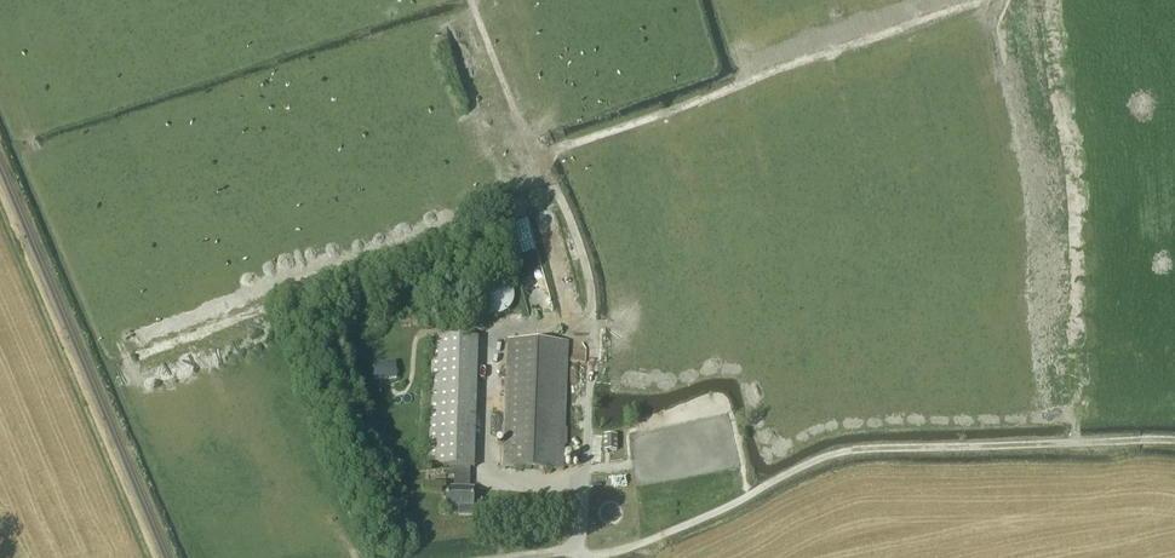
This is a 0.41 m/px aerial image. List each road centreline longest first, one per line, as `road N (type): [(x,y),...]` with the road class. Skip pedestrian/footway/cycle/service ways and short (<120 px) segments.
road 1 (track): [(575,554),(597,556),(636,544),(837,453),(1174,442)]
road 2 (track): [(582,487),(591,303),(578,247),(475,11)]
road 3 (track): [(536,160),(983,0)]

